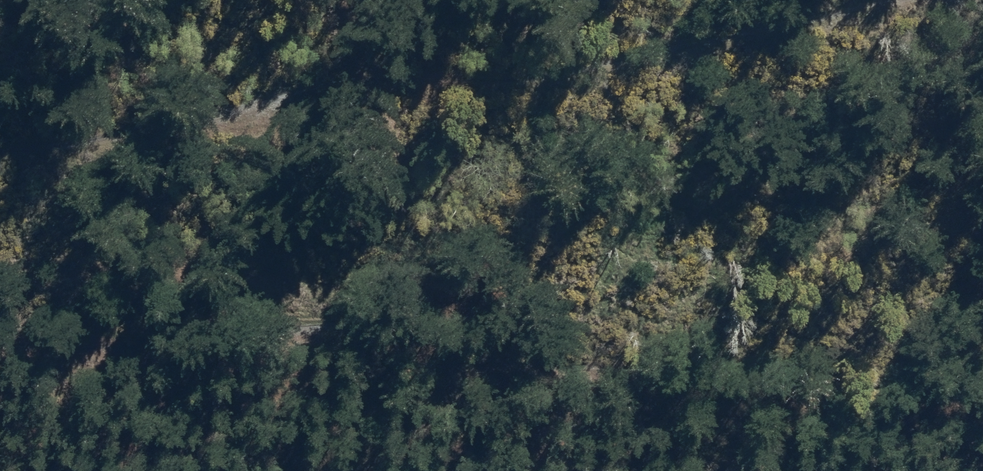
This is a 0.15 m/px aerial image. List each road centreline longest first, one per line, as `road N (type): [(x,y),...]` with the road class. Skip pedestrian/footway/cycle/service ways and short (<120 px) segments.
road 1 (track): [(0,344),(388,333),(487,361),(982,411)]
road 2 (track): [(0,150),(297,79),(551,73),(860,0)]

